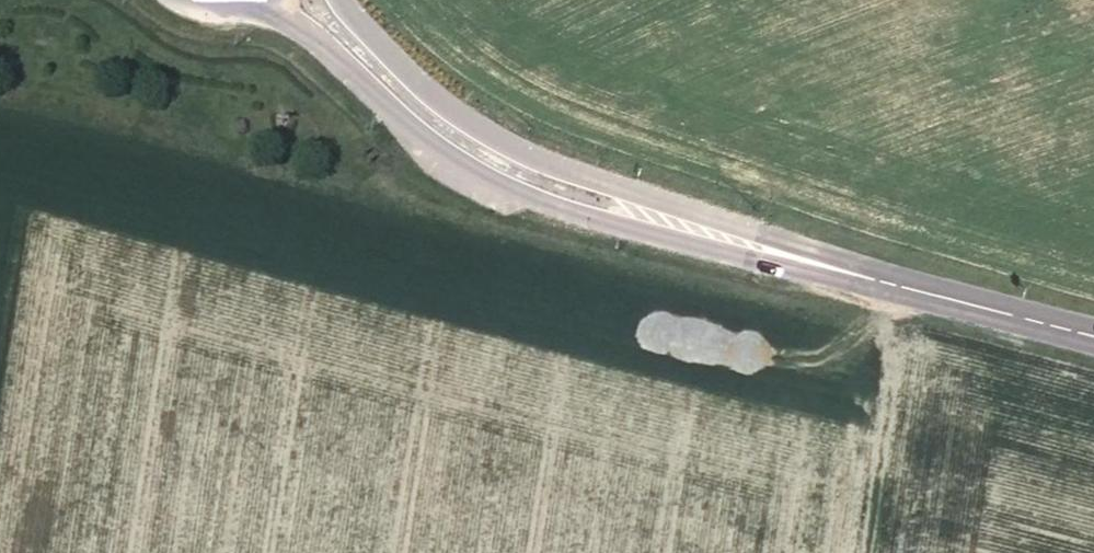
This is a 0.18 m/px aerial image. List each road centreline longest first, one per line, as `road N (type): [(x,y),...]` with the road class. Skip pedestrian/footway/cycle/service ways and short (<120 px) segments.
road 1 (tertiary): [(249,6),(298,25),(452,157),(510,189),(679,241),(867,277)]
road 2 (tertiary): [(867,277),(523,152),(426,90),(344,0)]
road 3 (tertiary): [(1093,337),(867,277)]

